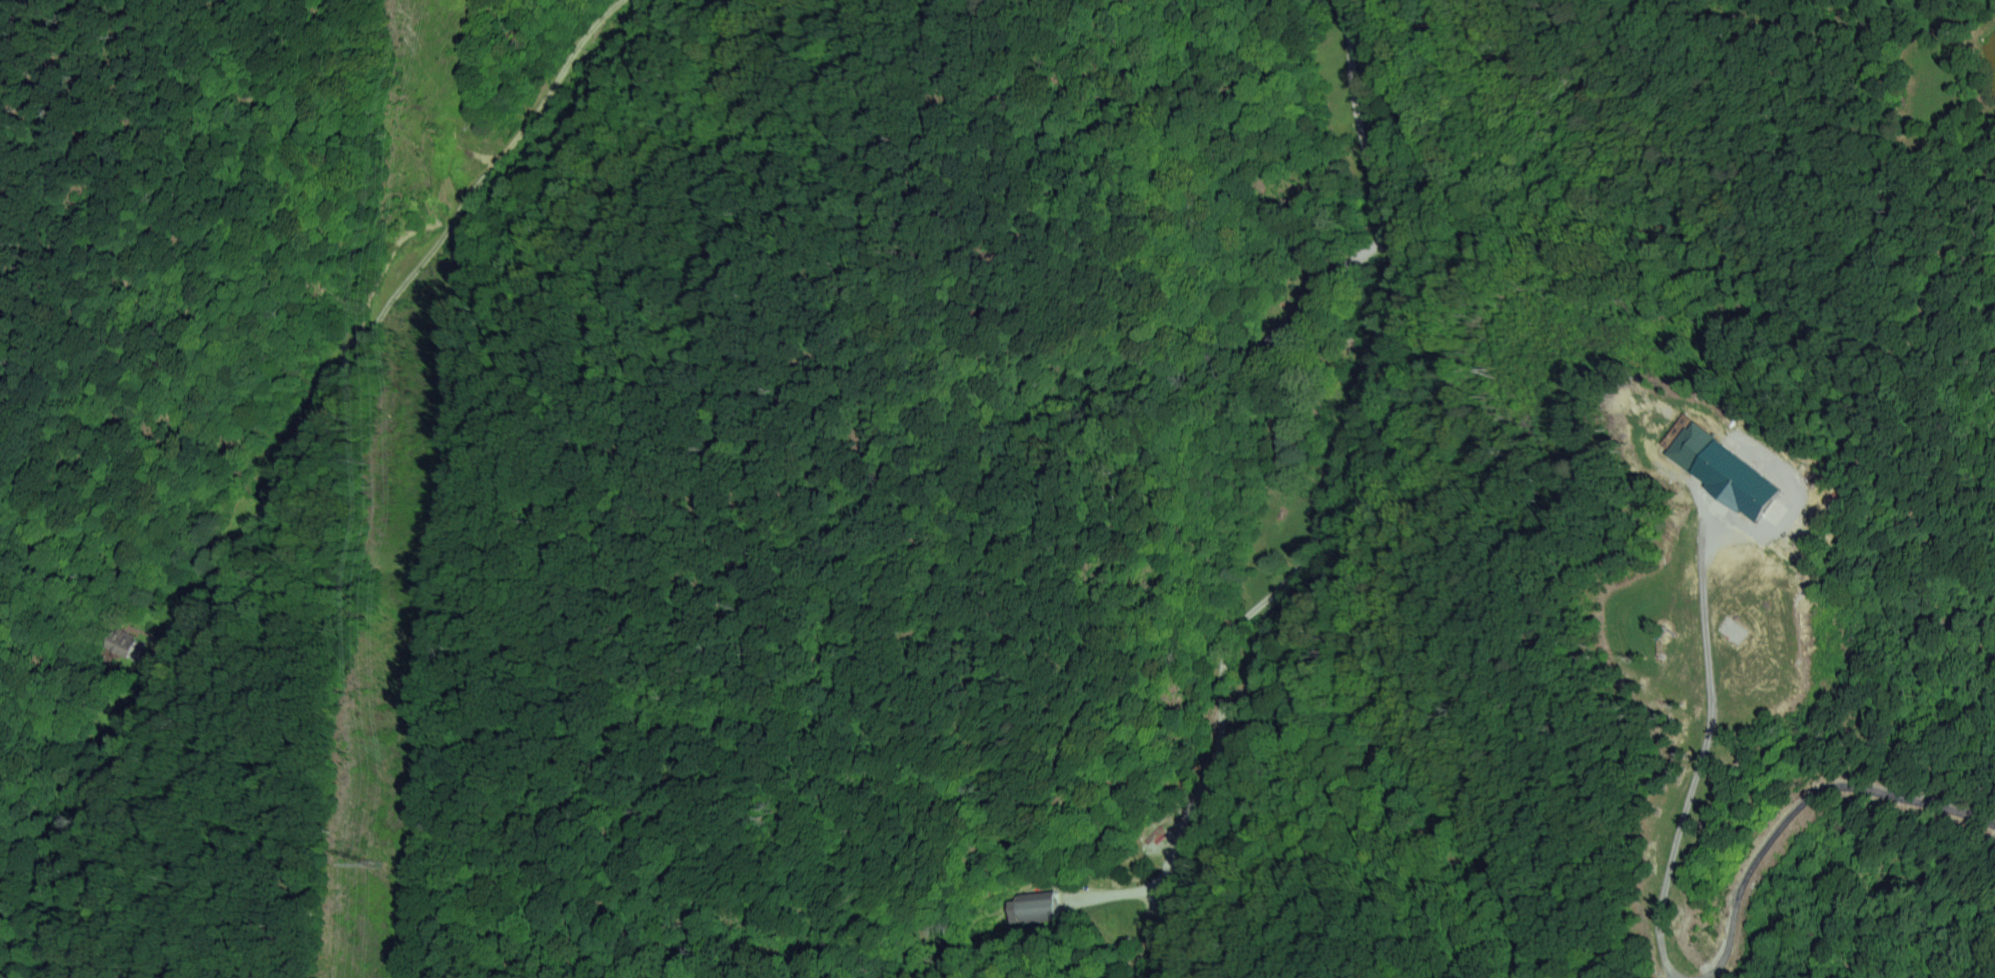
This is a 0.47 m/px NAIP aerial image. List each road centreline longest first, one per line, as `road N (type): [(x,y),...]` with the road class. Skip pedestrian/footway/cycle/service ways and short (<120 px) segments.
road 1 (residential): [(1351,0),(1382,218),(1372,241),(1300,293)]

